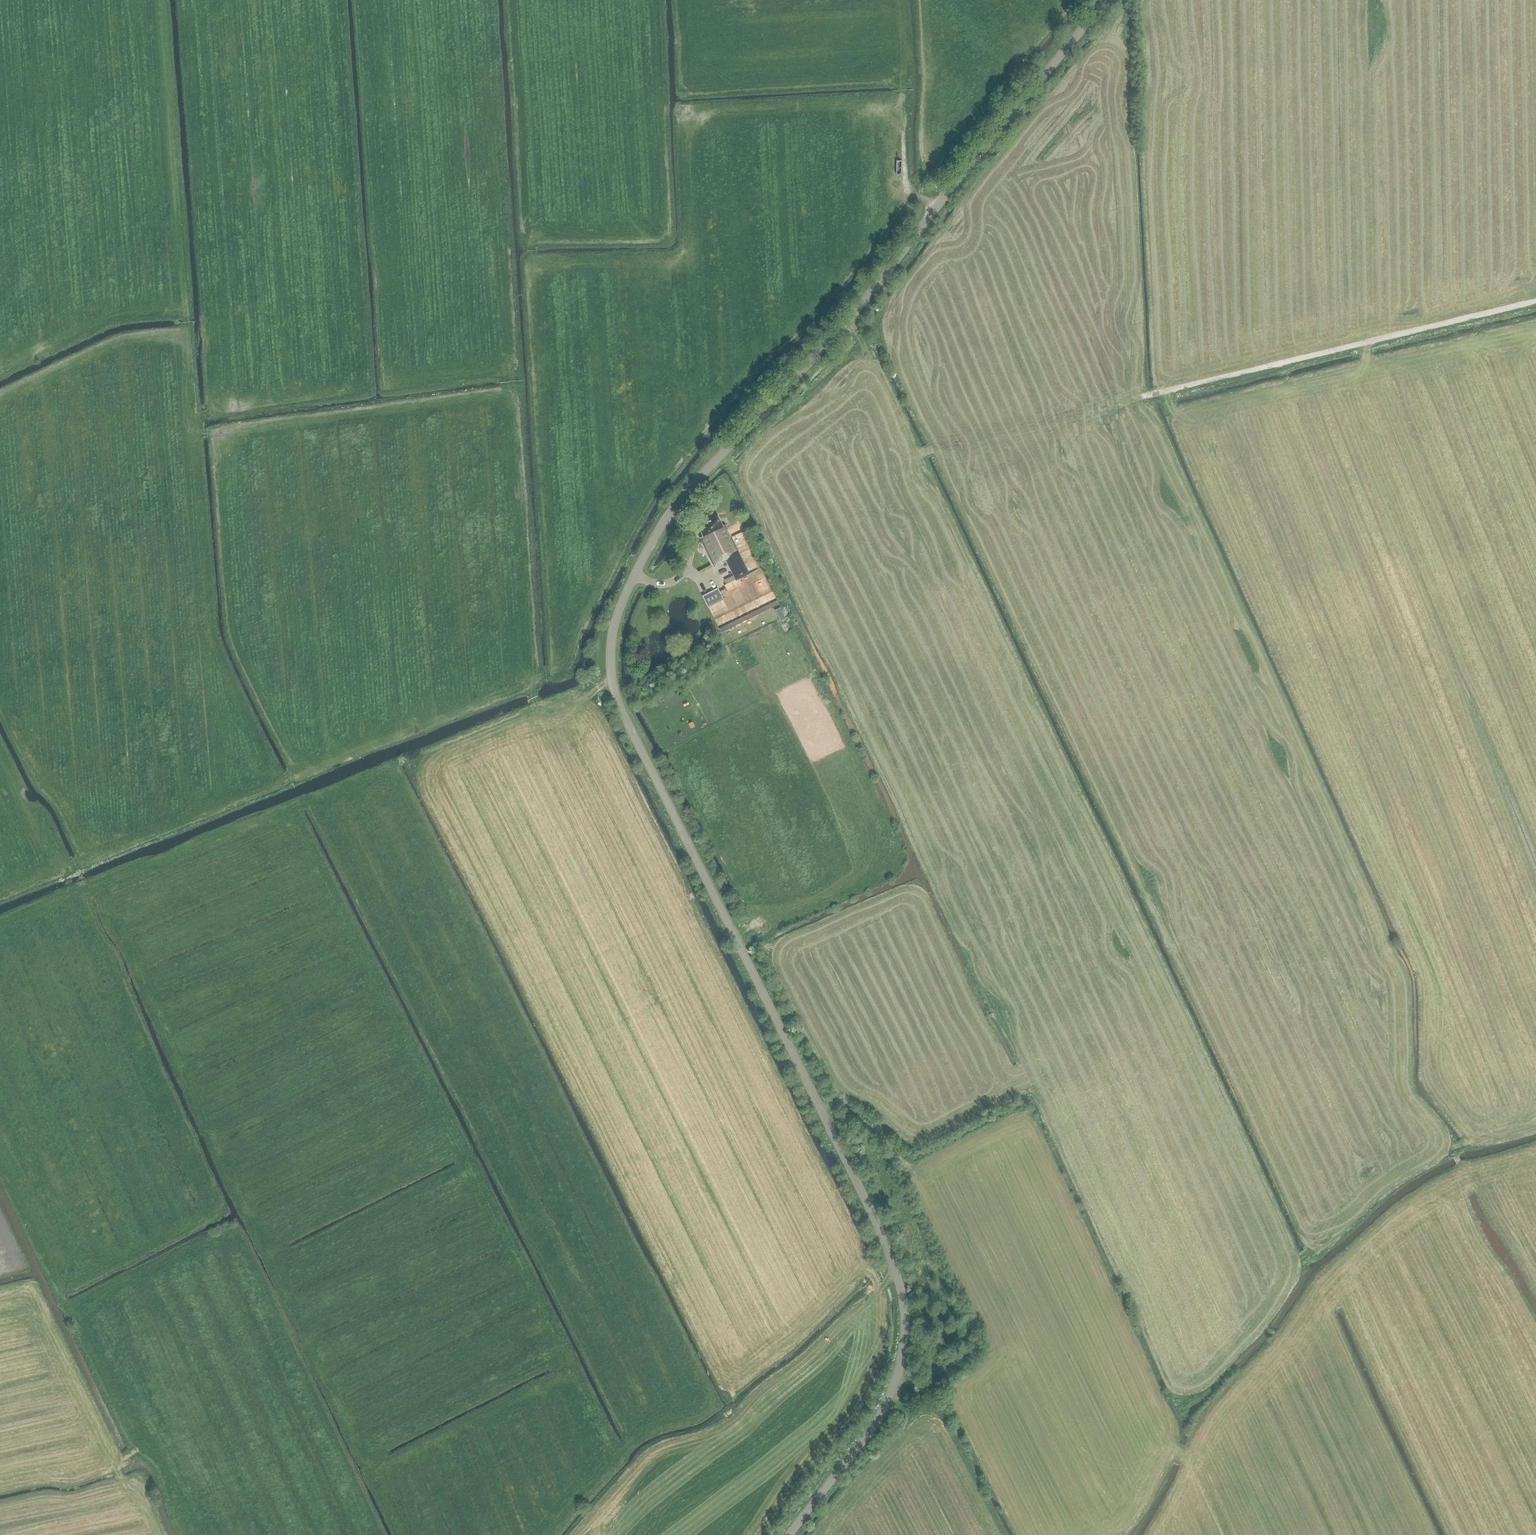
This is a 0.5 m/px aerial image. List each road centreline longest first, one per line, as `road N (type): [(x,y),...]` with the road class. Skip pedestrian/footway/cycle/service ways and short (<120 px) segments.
road 1 (unclassified): [(789,1534),(891,1385),(896,1336),(888,1269),(605,695),(607,622),(683,496),(859,308),(1105,0)]

